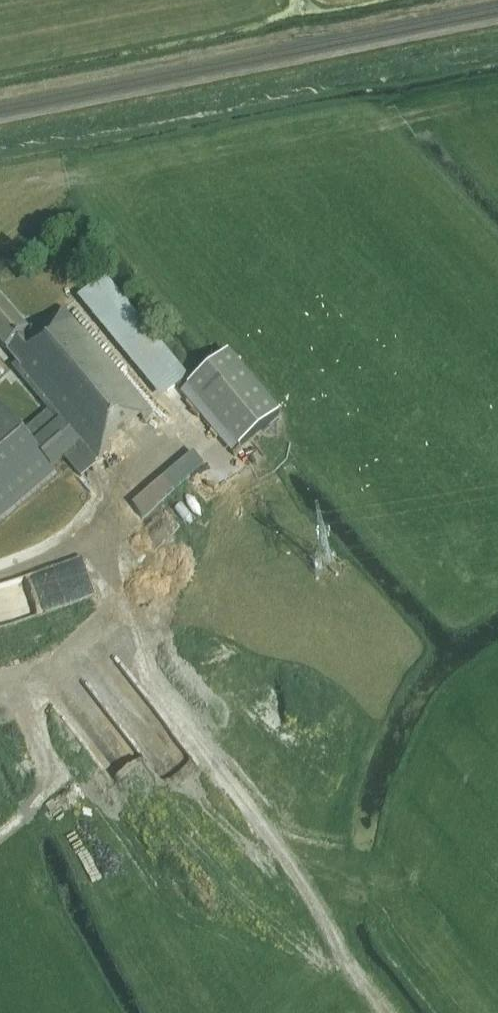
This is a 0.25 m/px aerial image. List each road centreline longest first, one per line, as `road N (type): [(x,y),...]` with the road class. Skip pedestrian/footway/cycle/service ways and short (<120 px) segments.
road 1 (track): [(147,691),(172,709),(337,943),(382,994)]
road 2 (track): [(96,538),(144,661),(147,691),(0,830)]

